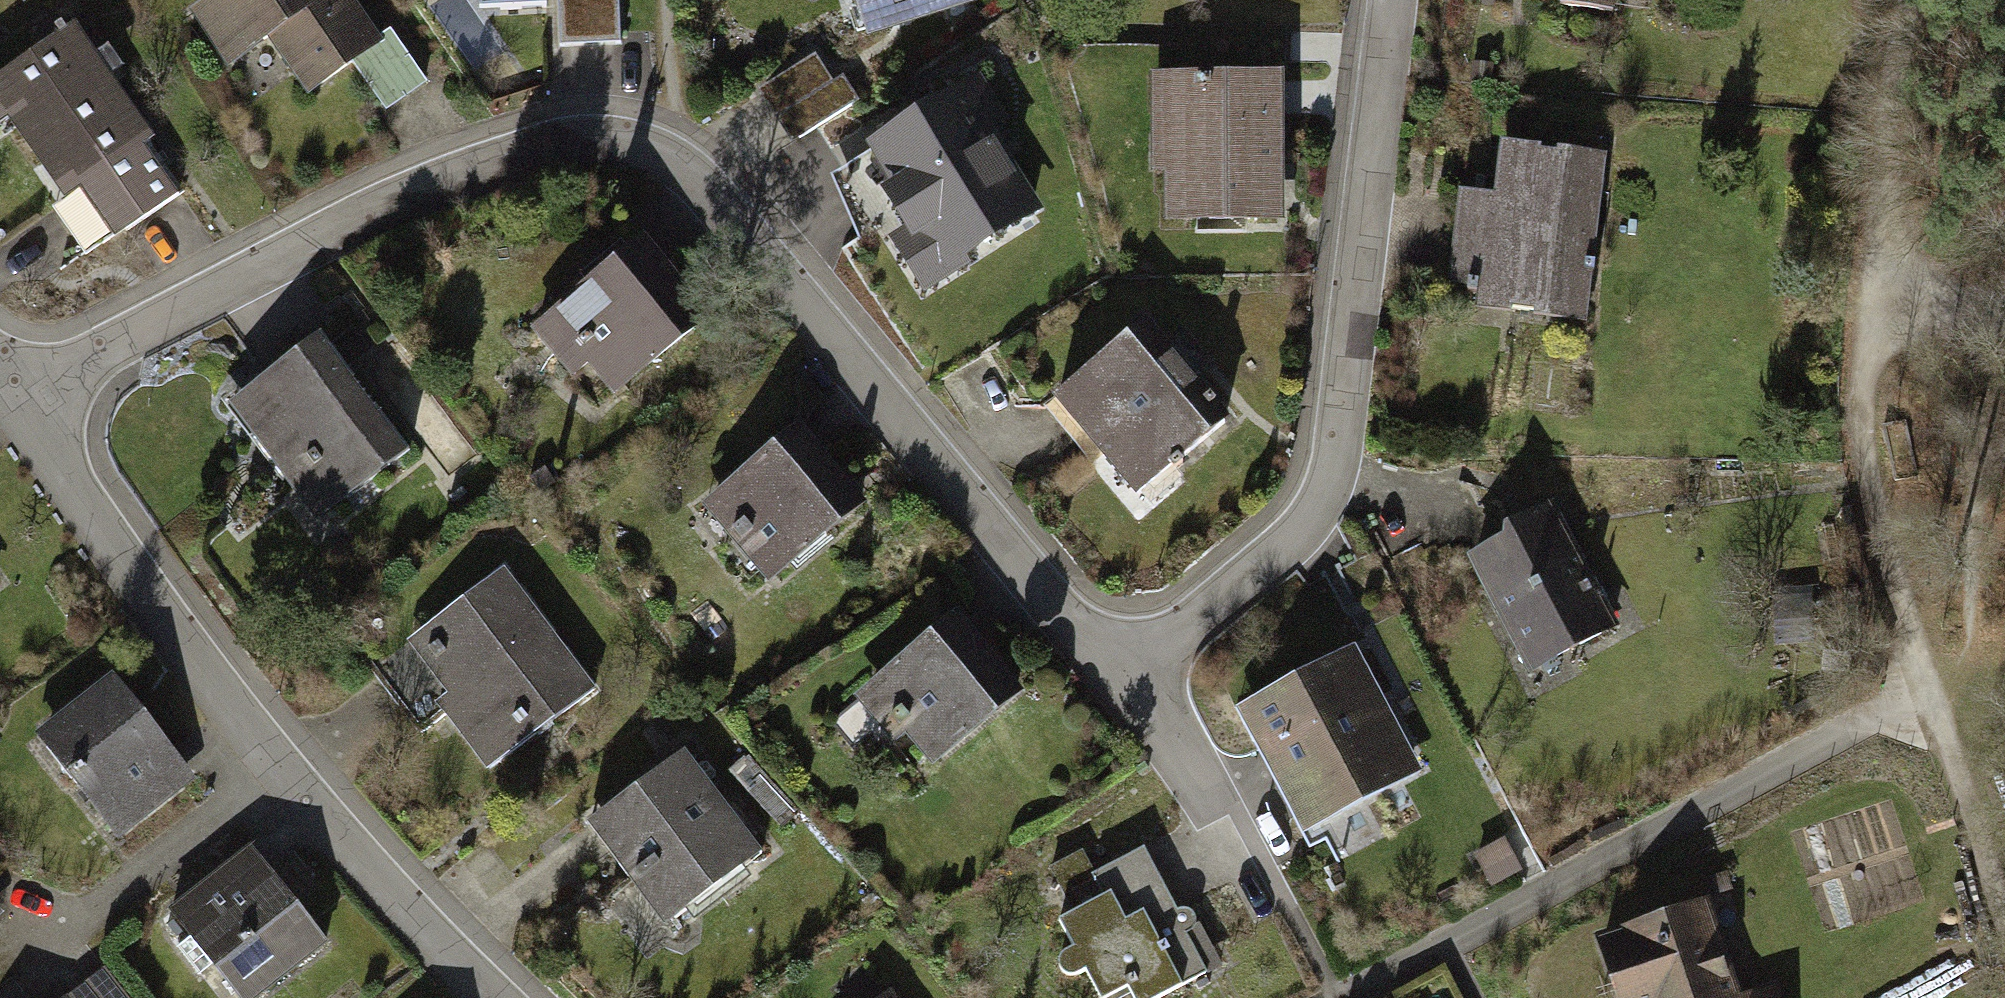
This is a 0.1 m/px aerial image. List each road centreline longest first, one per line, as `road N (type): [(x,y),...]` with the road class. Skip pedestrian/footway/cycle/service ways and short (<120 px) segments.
road 1 (residential): [(1116,679),(704,189),(639,145),(561,144),(434,187),(10,400)]
road 2 (residential): [(1396,0),(1330,491),(1276,557),(1116,679)]
road 3 (residential): [(10,400),(166,623),(280,768),(493,997)]
road 4 (track): [(1907,0),(1860,414),(1869,487),(1925,691)]
road 5 (track): [(1925,691),(2004,923)]
road 6 (residential): [(1220,818),(1116,679)]
road 7 (track): [(2004,315),(1867,334)]

